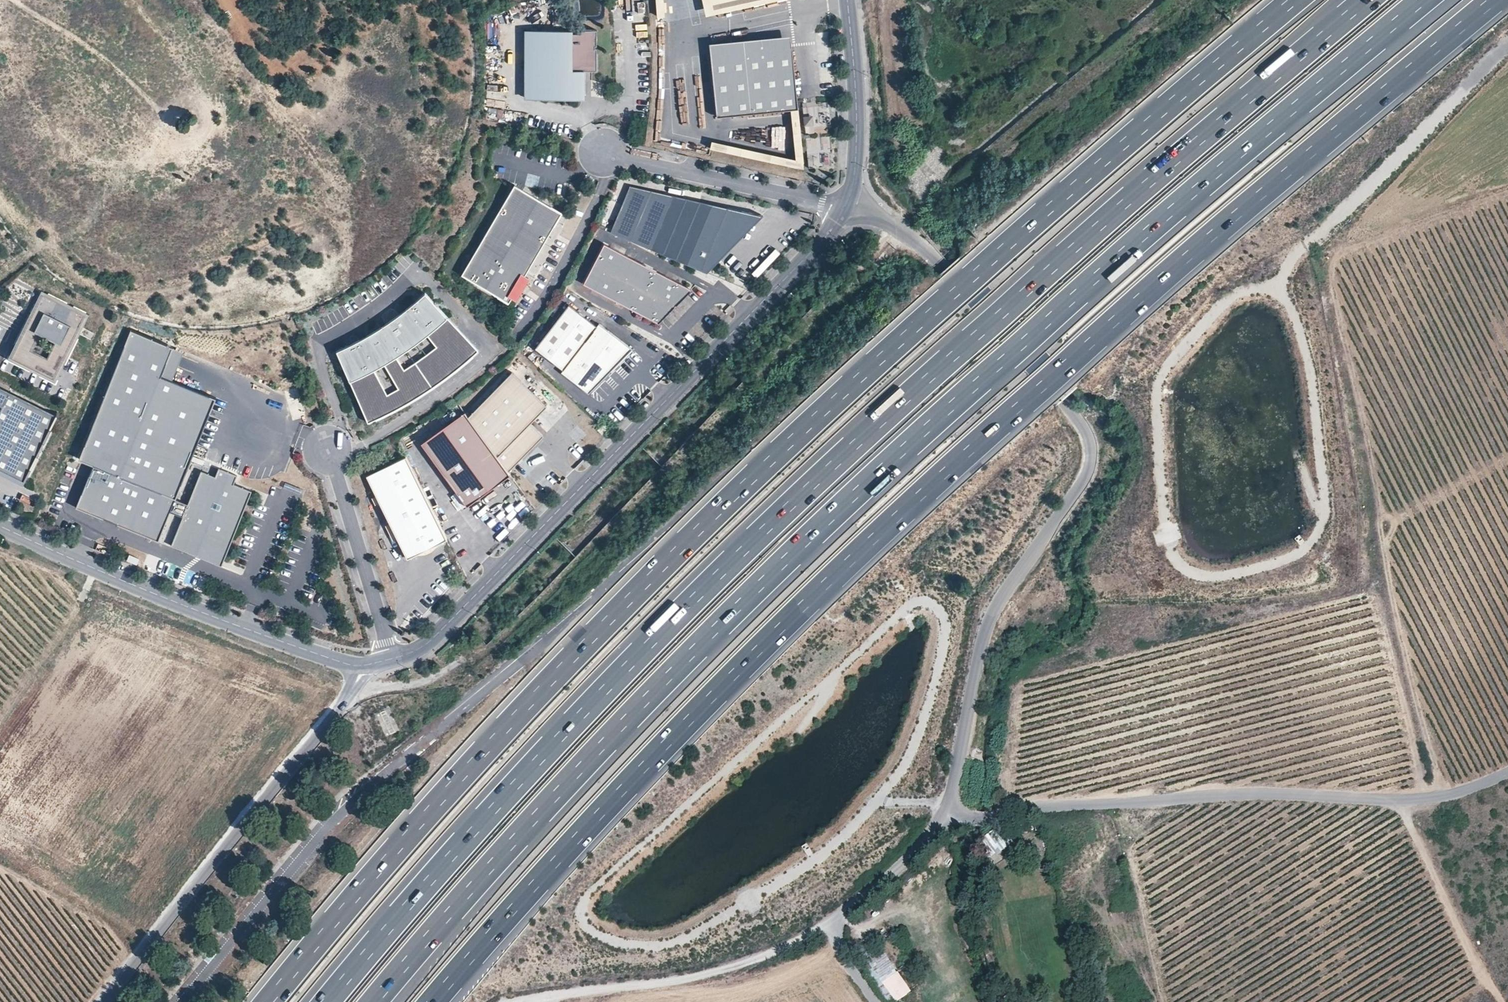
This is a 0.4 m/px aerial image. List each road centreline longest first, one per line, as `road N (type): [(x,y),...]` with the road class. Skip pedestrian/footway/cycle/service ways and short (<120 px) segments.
road 1 (motorway): [(433,1001),(608,805),(849,562),(1188,256),(1495,0)]
road 2 (motorway): [(374,1001),(557,793),(786,560),(1151,228),(1423,0)]
road 3 (motorway): [(1367,0),(1076,246),(769,525),(494,808),(327,1001)]
road 4 (motorway): [(1295,0),(747,483),(453,786),(268,1001)]
road 5 (unclassified): [(846,204),(884,221),(947,269),(1089,440),(1087,470),(986,630),(945,811)]
road 6 (track): [(1164,537),(1159,381),(1220,304),(1247,289),(1275,289),(1300,333),(1316,416),(1326,509),(1319,533),(1298,554),(1211,578),(1183,569),(1170,552)]
road 7 (residential): [(392,661),(431,642),(553,522),(772,294),(846,204)]
road 8 (unclassified): [(945,811),(980,817),(1246,792),(1406,800),(1507,770)]
road 9 (unclassified): [(363,665),(331,721),(101,1001)]
road 10 (residential): [(0,525),(244,630),(363,665)]
road 11 (track): [(1507,46),(1306,244),(1275,289)]
road 12 (unclassified): [(830,926),(742,964),(514,1001)]
road 13 (residential): [(846,204),(601,153)]
road 14 (residential): [(392,661),(329,449)]
road 15 (track): [(8,0),(100,55),(171,128)]
road 16 (residential): [(846,204),(859,123),(849,0)]
road 17 (unclassified): [(945,811),(924,843),(830,926)]

